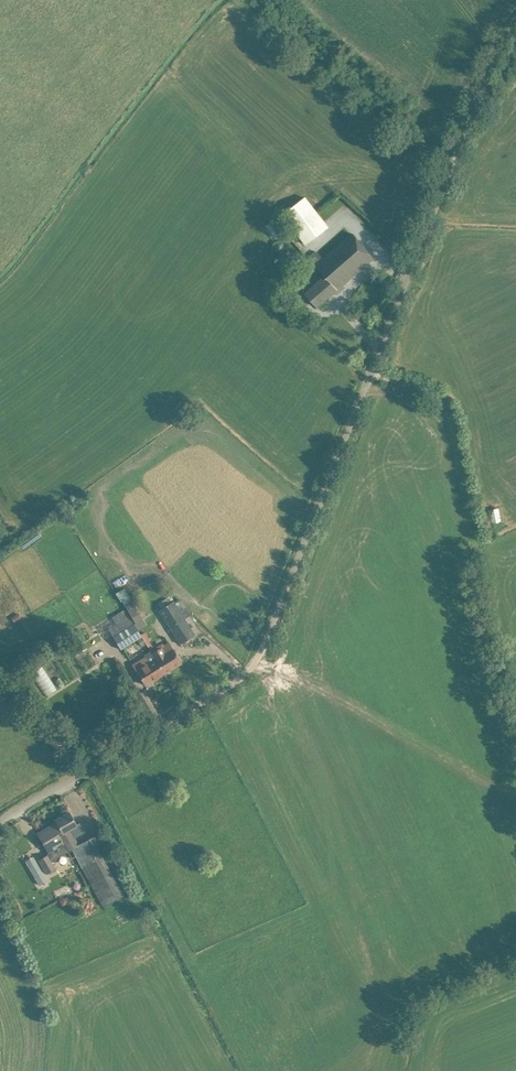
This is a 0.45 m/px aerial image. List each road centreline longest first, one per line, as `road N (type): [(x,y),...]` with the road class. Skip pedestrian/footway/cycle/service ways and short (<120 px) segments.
road 1 (unclassified): [(0,825),(250,675),(274,634),(441,189),(515,26)]
road 2 (track): [(236,0),(254,28),(441,189)]

